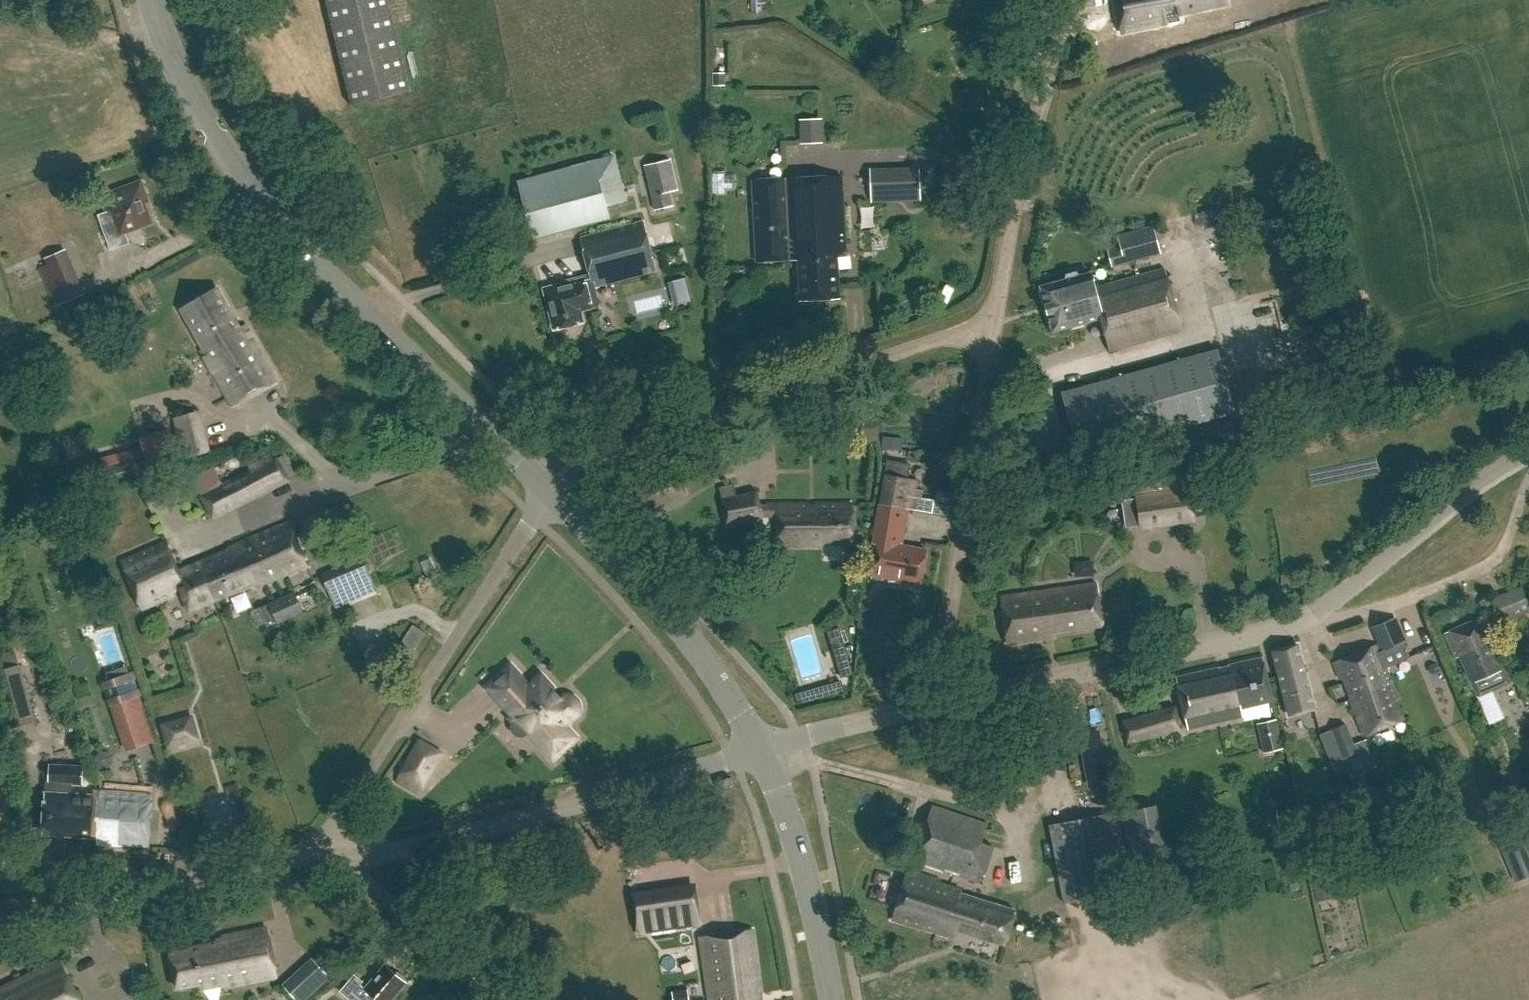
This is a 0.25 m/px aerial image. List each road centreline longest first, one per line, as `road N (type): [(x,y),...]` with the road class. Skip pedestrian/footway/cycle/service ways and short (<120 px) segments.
road 1 (tertiary): [(547,492),(318,262),(243,172),(193,95),(154,0)]
road 2 (unclassified): [(547,492),(594,451),(945,337),(993,339)]
road 3 (unclassified): [(327,850),(368,854),(438,841),(762,748)]
road 4 (unclassified): [(327,850),(547,492)]
road 5 (unclassified): [(934,704),(1313,614)]
road 6 (unclassified): [(934,704),(993,339)]
road 7 (tertiary): [(762,748),(704,655),(547,492)]
road 8 (unclassified): [(0,921),(327,850)]
road 9 (residential): [(1313,614),(1390,606),(1476,572),(1505,547),(1528,484)]
road 10 (unclassified): [(1313,614),(1528,452)]
road 11 (tertiary): [(834,999),(810,880),(762,748)]
road 12 (unclassified): [(993,339),(1012,215),(1044,92)]
road 13 (unclassified): [(501,999),(327,850)]
road 14 (unclassified): [(762,748),(934,704)]

